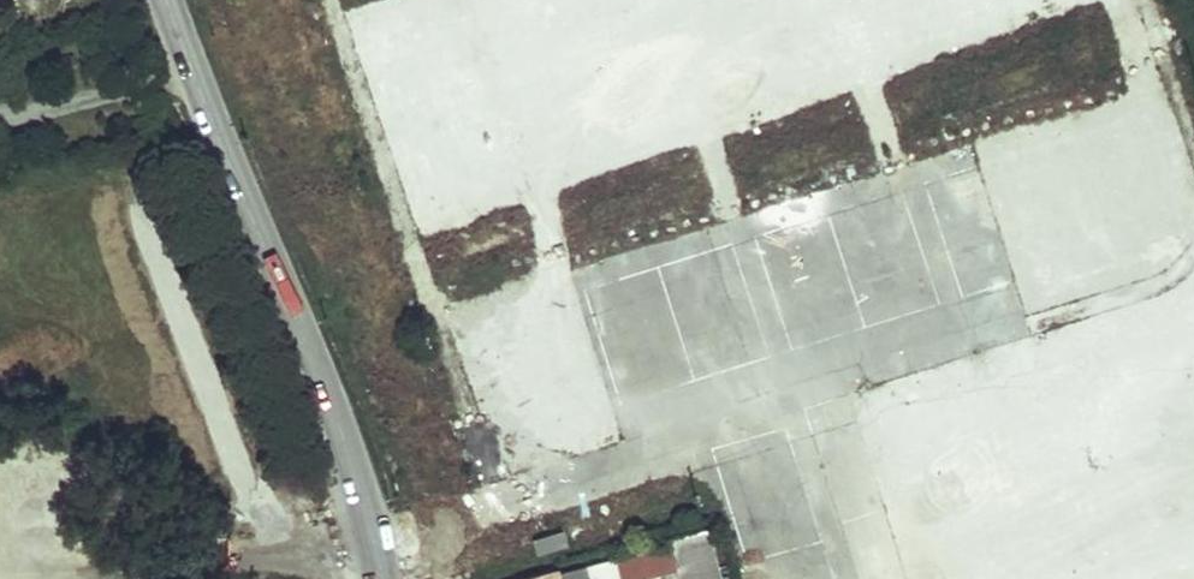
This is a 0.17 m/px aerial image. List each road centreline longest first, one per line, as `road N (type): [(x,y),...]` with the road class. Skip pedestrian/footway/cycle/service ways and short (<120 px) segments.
road 1 (tertiary): [(382,578),(362,491),(174,0)]

